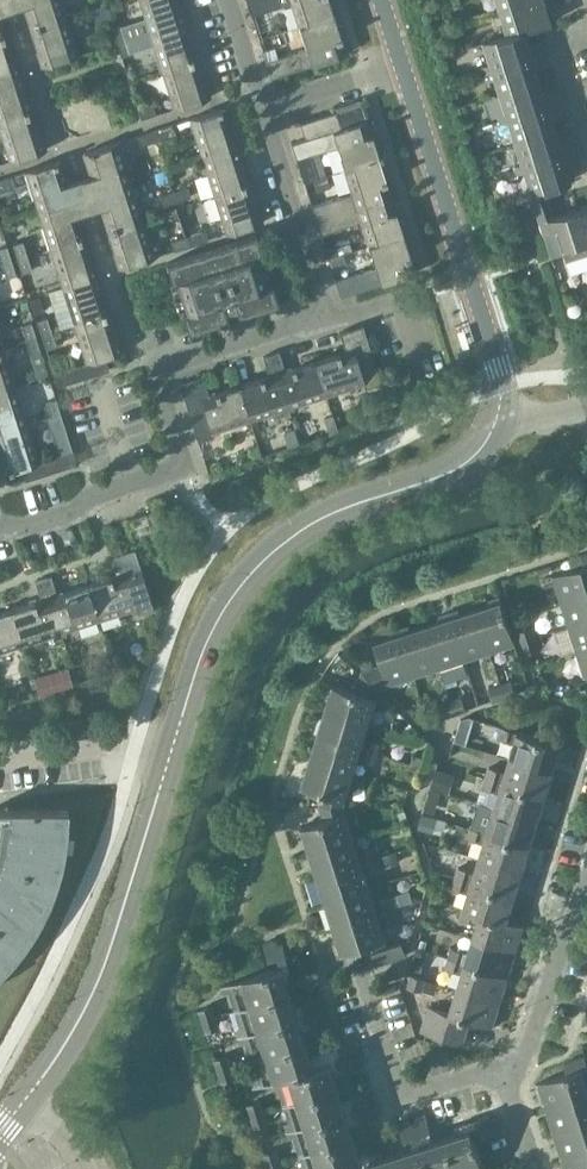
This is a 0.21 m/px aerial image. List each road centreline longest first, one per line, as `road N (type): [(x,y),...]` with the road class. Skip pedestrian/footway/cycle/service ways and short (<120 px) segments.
road 1 (residential): [(128,485),(180,463),(160,369),(308,319),(322,299),(261,113)]
road 2 (tertiary): [(170,753),(202,650),(246,579),(309,525),(458,469),(495,422)]
road 3 (tertiary): [(23,1103),(71,1034),(102,971),(170,753)]
road 4 (tertiary): [(495,422),(502,384),(401,67)]
road 5 (residential): [(500,1068),(524,1061),(530,1049),(586,880)]
road 6 (residential): [(500,1068),(424,1090),(407,1088),(394,1075),(364,979)]
road 7 (residential): [(0,758),(113,743),(170,753)]
road 8 (residential): [(261,113),(401,67)]
road 9 (residential): [(128,485),(34,525),(0,524)]
road 10 (residential): [(586,32),(564,40),(559,55),(586,136)]

